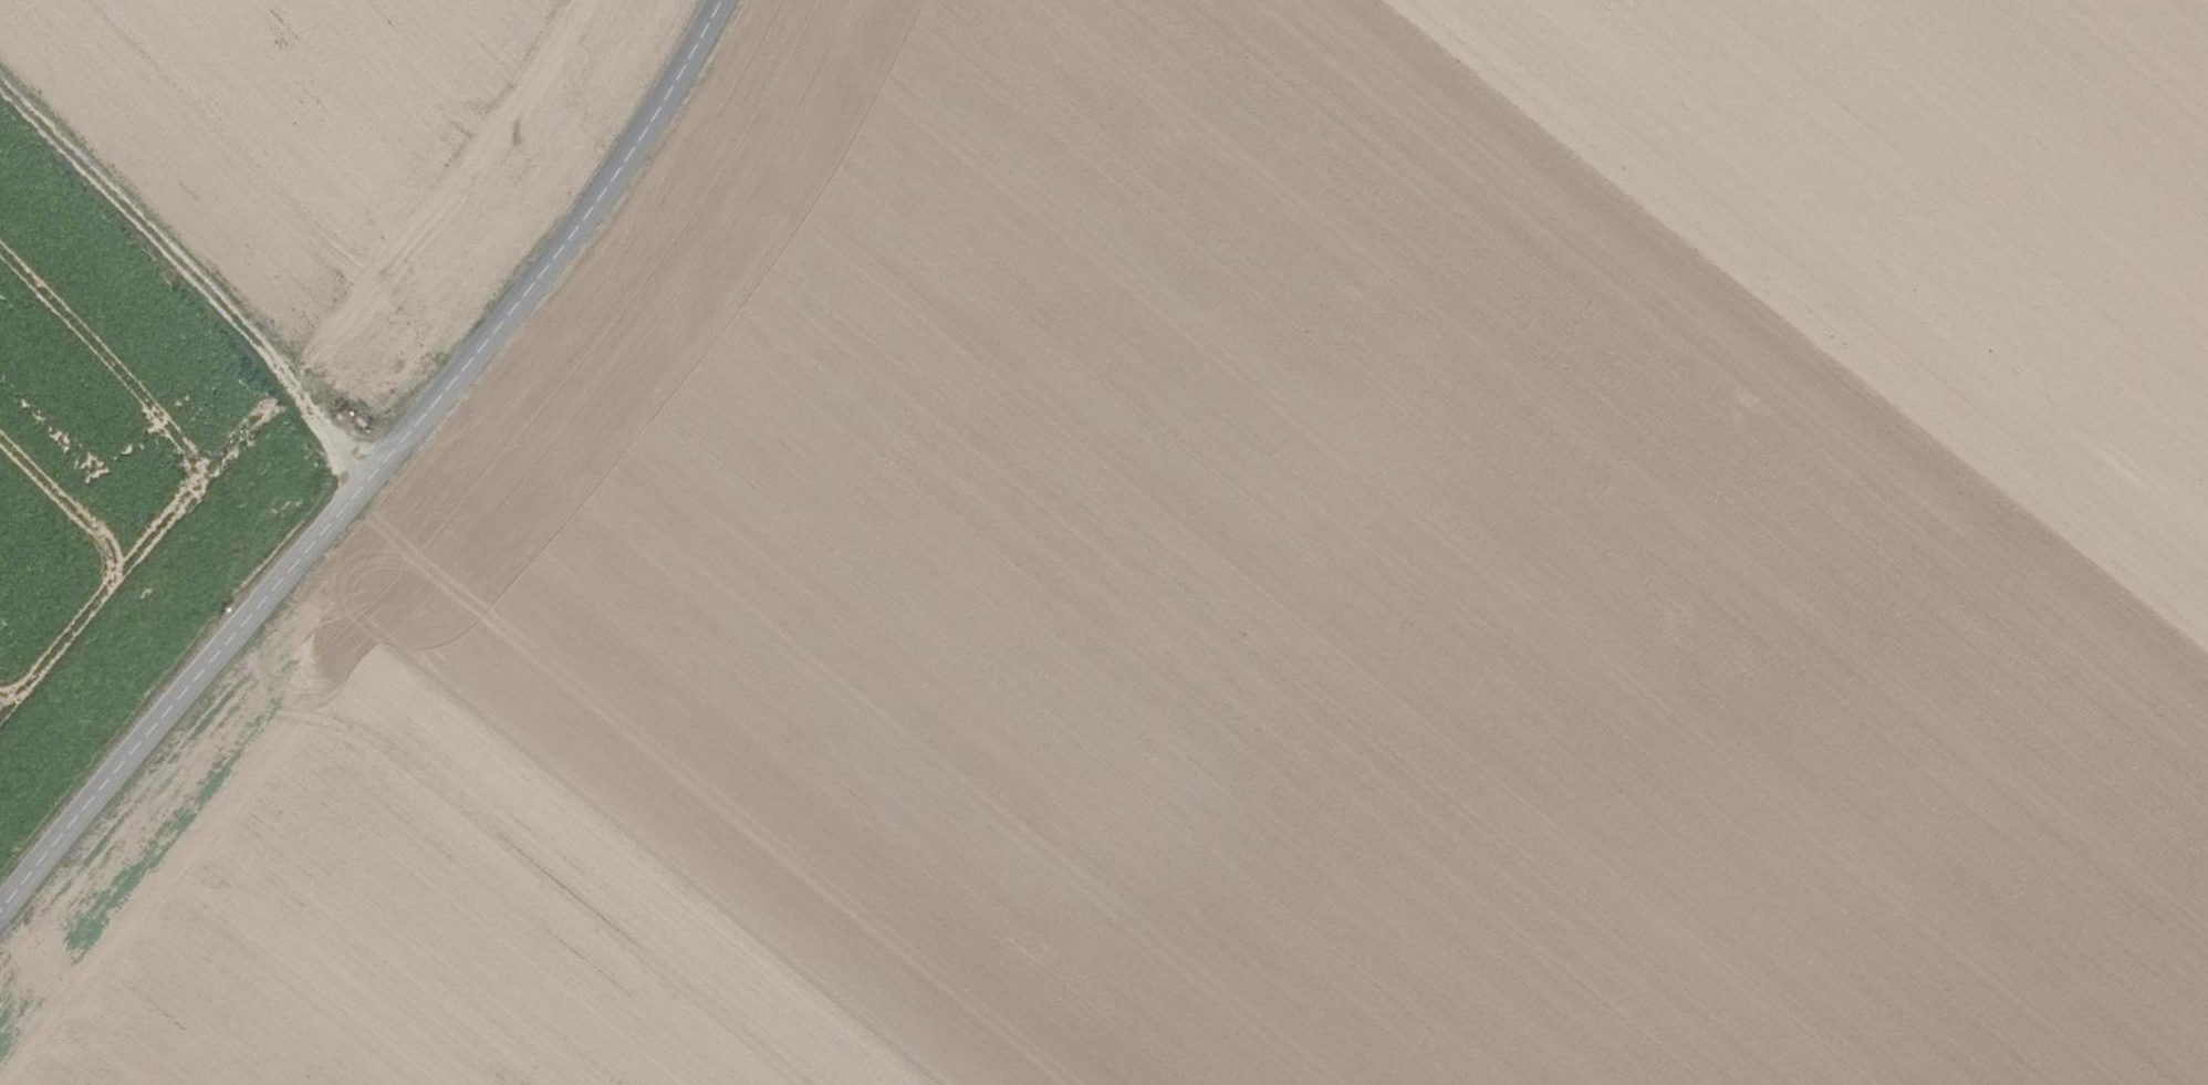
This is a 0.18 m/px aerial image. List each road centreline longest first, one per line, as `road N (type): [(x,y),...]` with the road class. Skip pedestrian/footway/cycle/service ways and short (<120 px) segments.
road 1 (tertiary): [(0,913),(555,258),(613,182),(723,0)]
road 2 (track): [(0,84),(267,348),(332,441),(372,477)]

